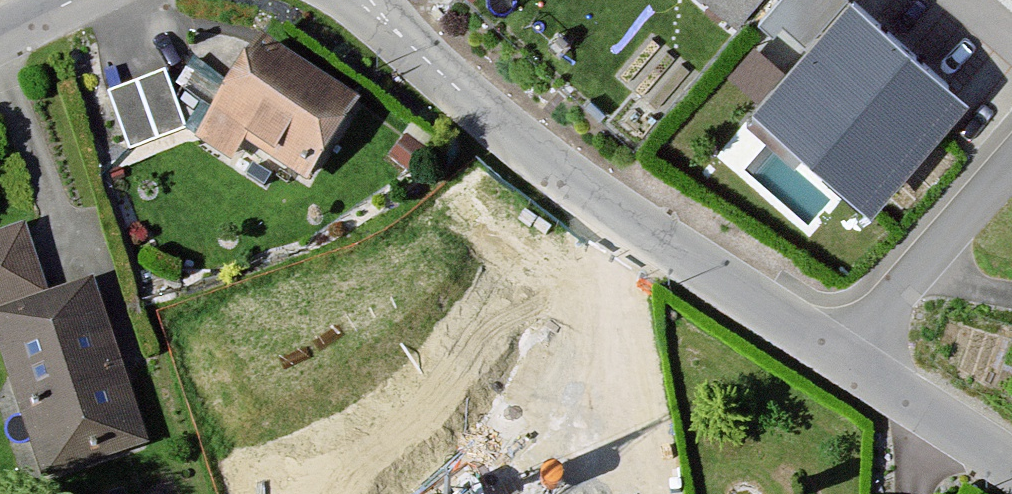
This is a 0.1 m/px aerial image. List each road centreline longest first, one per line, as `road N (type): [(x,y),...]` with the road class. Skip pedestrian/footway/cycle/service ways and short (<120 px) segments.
road 1 (residential): [(861,348),(569,169),(367,0)]
road 2 (residential): [(861,348),(1011,173)]
road 3 (residential): [(1011,449),(861,348)]

